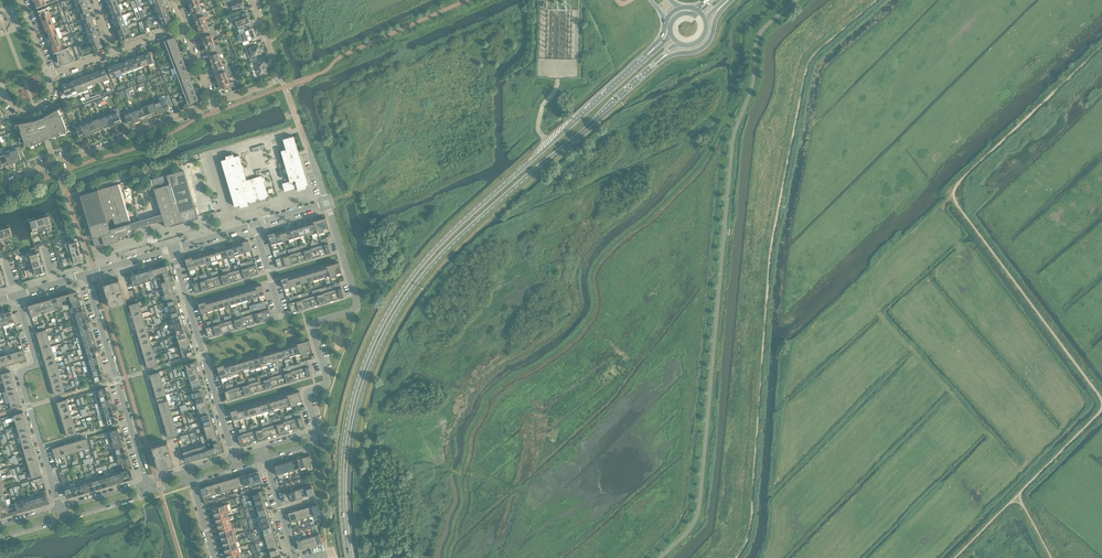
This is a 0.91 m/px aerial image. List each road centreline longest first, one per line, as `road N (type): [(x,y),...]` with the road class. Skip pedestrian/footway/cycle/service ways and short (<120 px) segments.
road 1 (primary): [(356,557),(348,480),(354,422),(396,313),(458,237),(663,59)]
road 2 (primary): [(648,55),(453,232),(390,309),(348,421),(340,480),(349,557)]
road 3 (residential): [(327,202),(358,304),(312,325),(328,381),(307,394),(317,432)]
road 4 (residential): [(60,508),(21,376),(37,362),(16,295)]
road 5 (residential): [(0,185),(213,104)]
road 6 (residential): [(147,482),(85,275)]
road 7 (residential): [(234,456),(172,249)]
road 8 (residential): [(213,104),(283,79),(252,0)]

